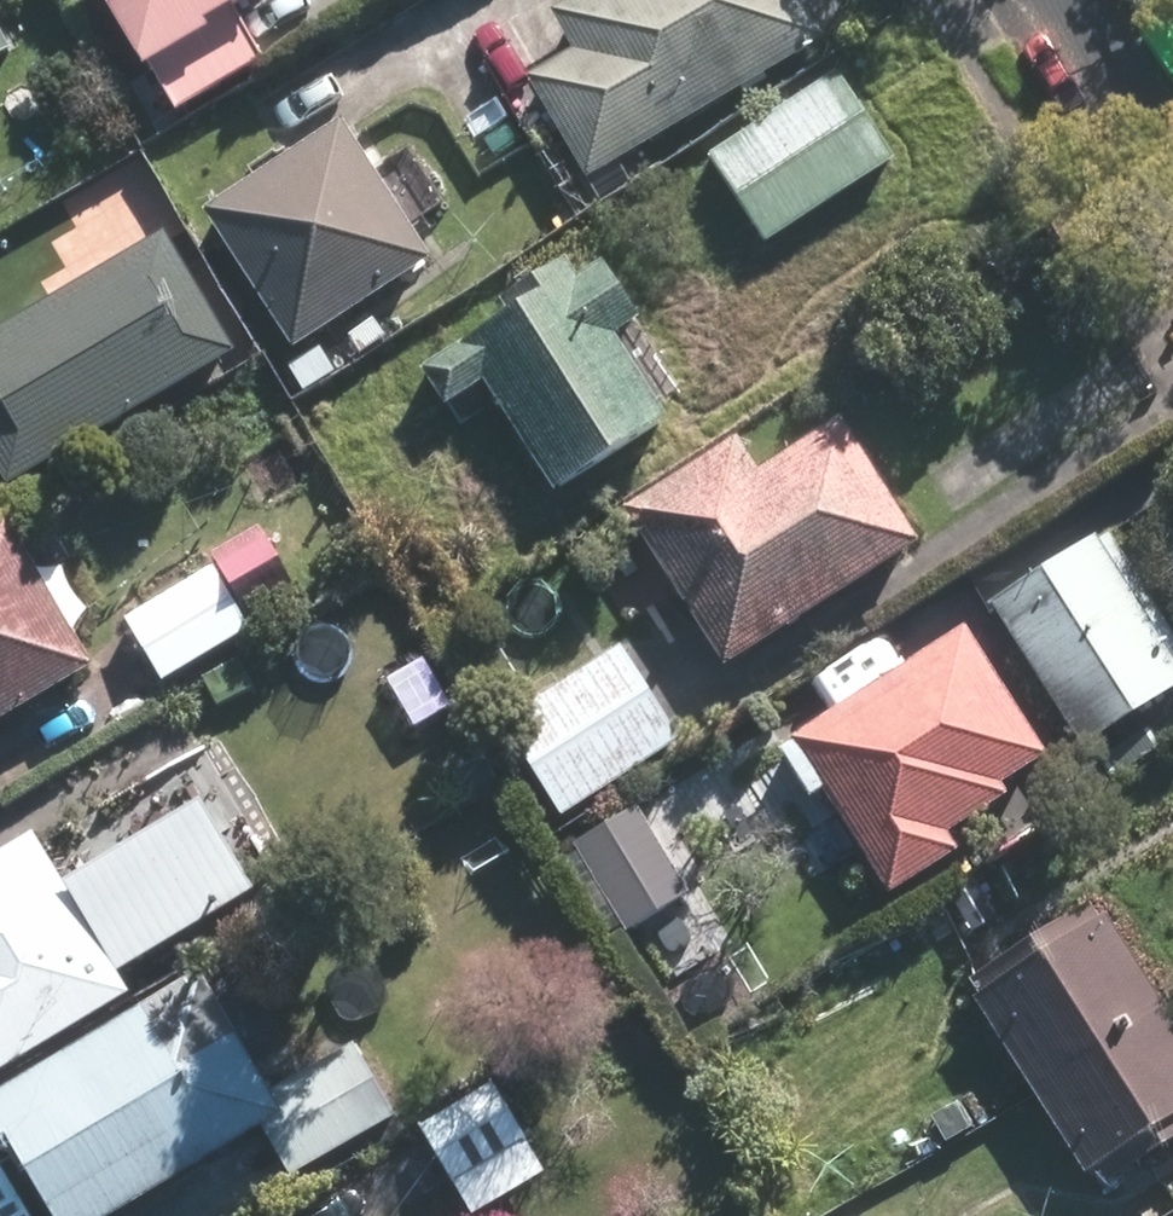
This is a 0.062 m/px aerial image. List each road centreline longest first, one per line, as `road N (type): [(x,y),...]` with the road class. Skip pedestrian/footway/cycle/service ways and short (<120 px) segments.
road 1 (residential): [(1172,119),(1100,0)]

